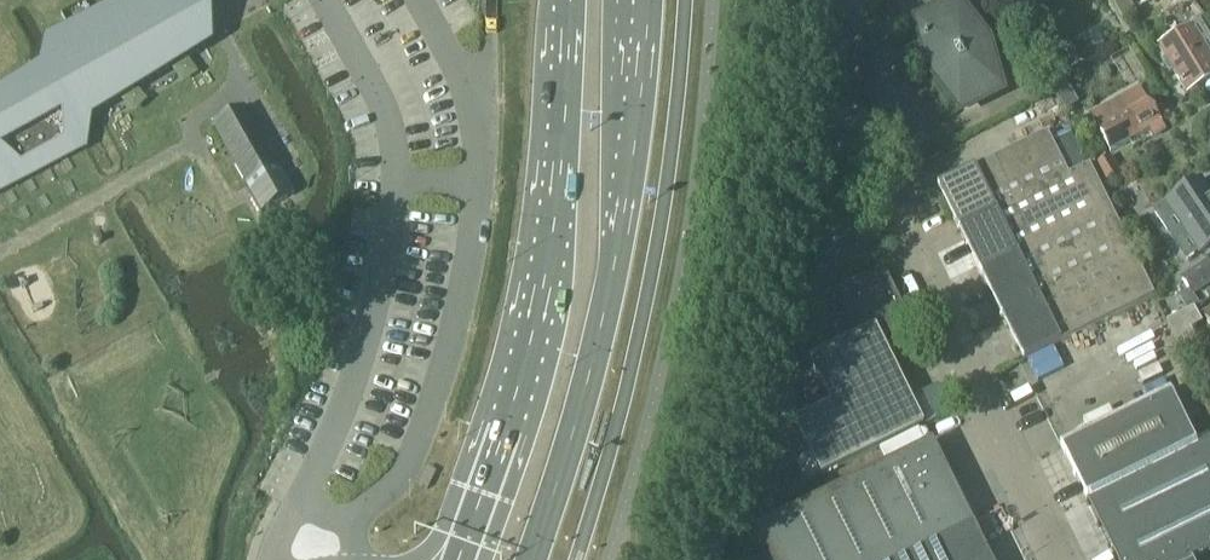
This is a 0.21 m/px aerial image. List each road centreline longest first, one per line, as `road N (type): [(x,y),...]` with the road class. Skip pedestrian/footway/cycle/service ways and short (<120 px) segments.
road 1 (primary): [(569,0),(562,158),(539,306),(458,559)]
road 2 (primary): [(530,559),(610,291),(647,0)]
road 3 (unclassified): [(1059,559),(880,181),(855,169)]
road 4 (track): [(483,145),(487,0)]

